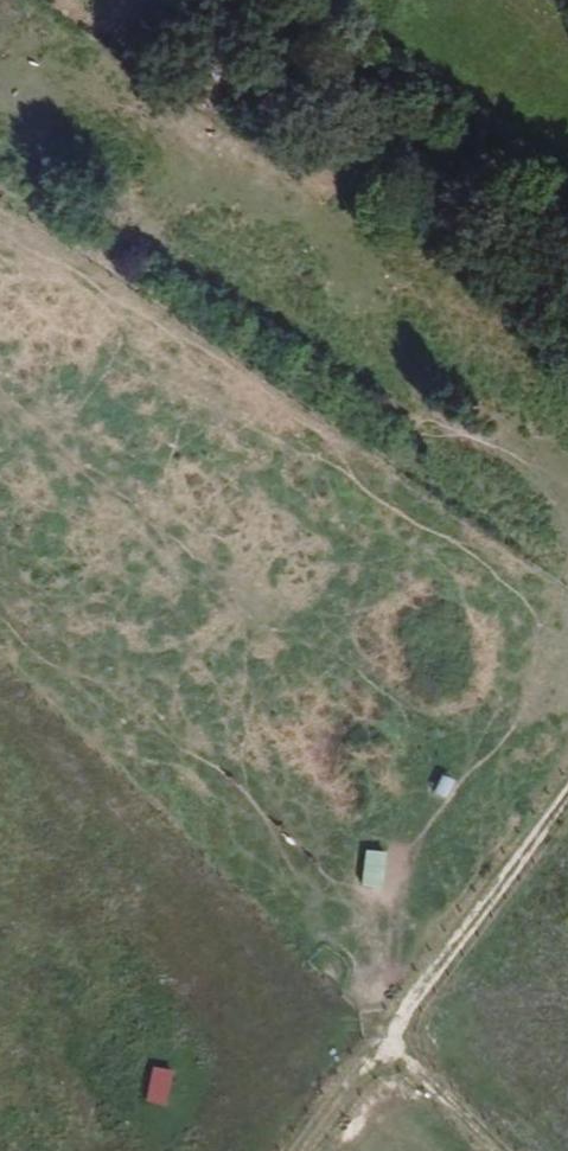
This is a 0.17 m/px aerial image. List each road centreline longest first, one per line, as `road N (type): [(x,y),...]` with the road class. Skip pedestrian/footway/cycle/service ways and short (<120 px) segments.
road 1 (track): [(567,802),(305,1150)]
road 2 (track): [(384,1047),(491,1150)]

